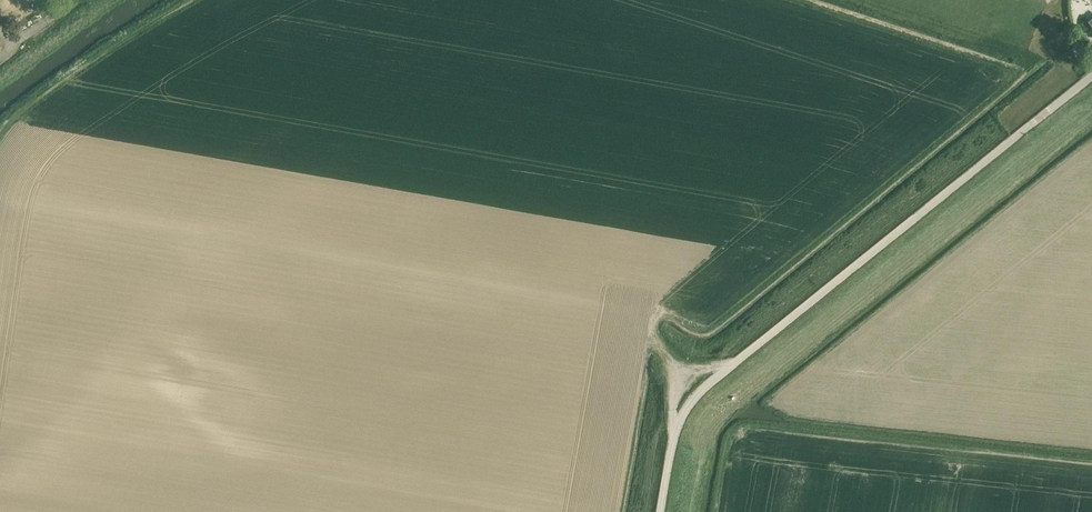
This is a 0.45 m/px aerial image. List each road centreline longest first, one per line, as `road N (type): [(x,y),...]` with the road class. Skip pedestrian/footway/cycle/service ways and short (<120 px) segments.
road 1 (unclassified): [(658,511),(678,425),(708,380),(1091,75)]
road 2 (track): [(715,511),(727,445),(743,427),(1091,466)]
road 3 (track): [(0,134),(56,84),(190,0)]

